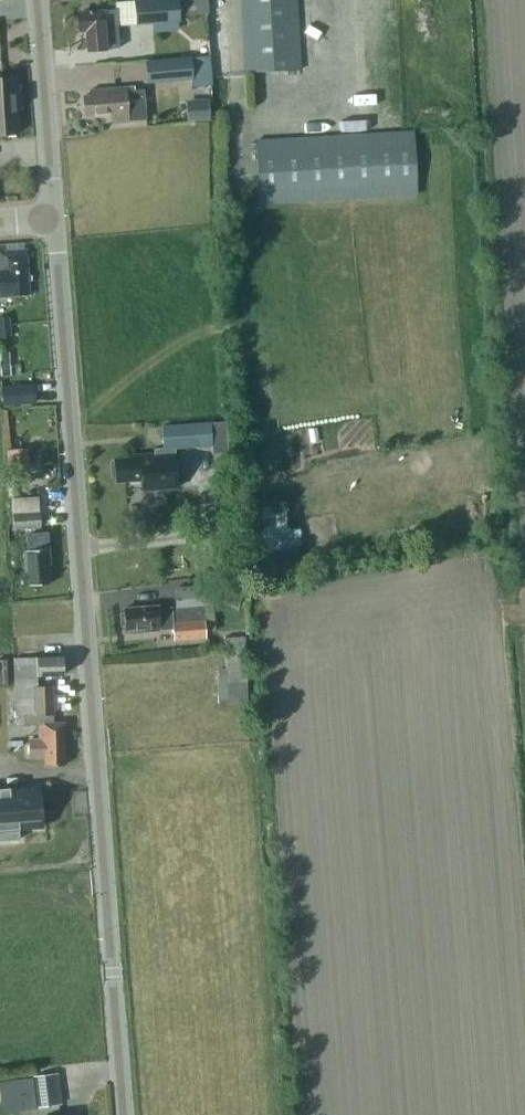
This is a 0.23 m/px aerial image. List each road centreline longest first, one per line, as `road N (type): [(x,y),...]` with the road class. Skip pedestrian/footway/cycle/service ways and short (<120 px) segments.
road 1 (unclassified): [(124,1114),(53,217)]
road 2 (unclassified): [(53,217),(35,0)]

